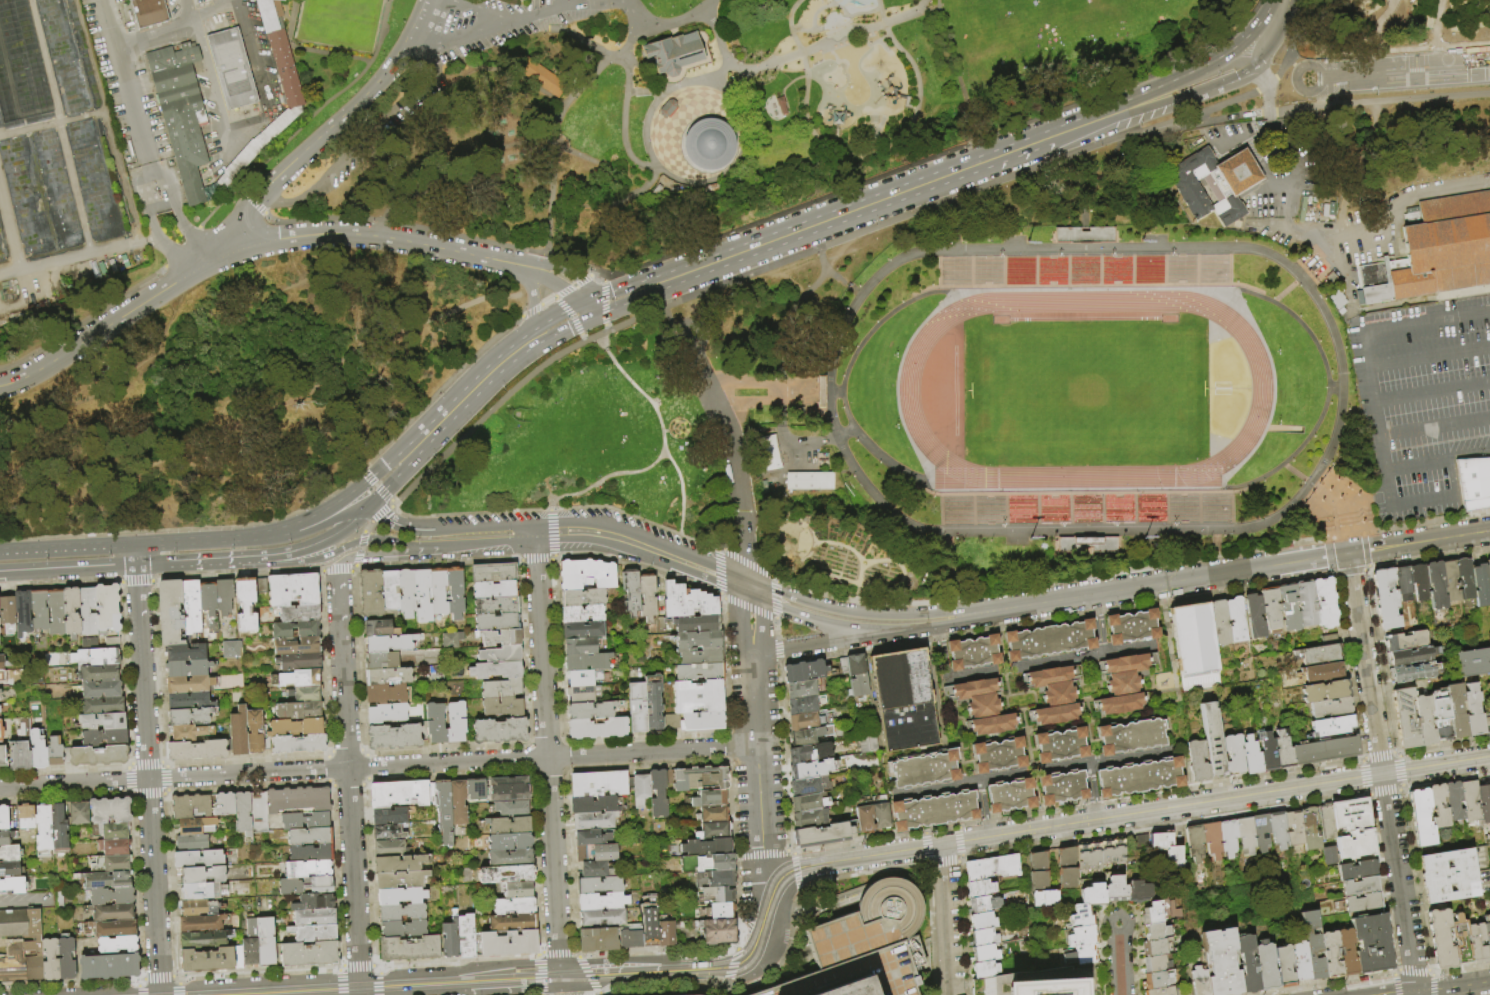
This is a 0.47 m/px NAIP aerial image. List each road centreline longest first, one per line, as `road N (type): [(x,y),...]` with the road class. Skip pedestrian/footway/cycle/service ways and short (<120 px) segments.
road 1 (residential): [(757,746),(0,786)]
road 2 (residential): [(1489,756),(806,866),(782,877),(773,893)]
road 3 (residential): [(734,965),(218,994)]
road 4 (secondary): [(1489,531),(984,612)]
road 5 (residential): [(1347,554),(1416,994)]
road 6 (residential): [(535,542),(559,976)]
road 7 (residential): [(136,566),(160,994)]
road 8 (residential): [(427,0),(378,81),(268,186),(211,255)]
road 9 (secondary): [(748,581),(607,525),(435,531)]
road 10 (secondary): [(439,547),(599,544),(748,595)]
road 11 (residential): [(748,581),(763,852),(773,893)]
road 12 (residential): [(211,255),(334,234),(514,265)]
road 13 (residential): [(888,795),(1168,750)]
road 14 (residential): [(934,625),(944,678),(1159,646)]
road 15 (residential): [(211,255),(39,371),(0,386)]
road 16 (secondary): [(984,612),(862,615),(748,581)]
road 17 (residential): [(347,768),(359,987)]
road 18 (residential): [(338,570),(347,768)]
road 19 (primary): [(865,207),(1050,138)]
road 20 (primary): [(1273,0),(1227,53),(1119,112)]
road 21 (primary): [(692,271),(865,207)]
road 22 (secondary): [(748,595),(817,620),(904,628)]
road 23 (residential): [(752,656),(904,628)]
road 24 (residential): [(944,844),(951,994)]
road 25 (primary): [(284,531),(135,544)]
road 26 (primary): [(520,348),(415,447)]
road 27 (primary): [(0,574),(136,566)]
road 28 (primary): [(135,544),(0,552)]
road 29 (secondary): [(314,559),(373,538),(439,547)]

